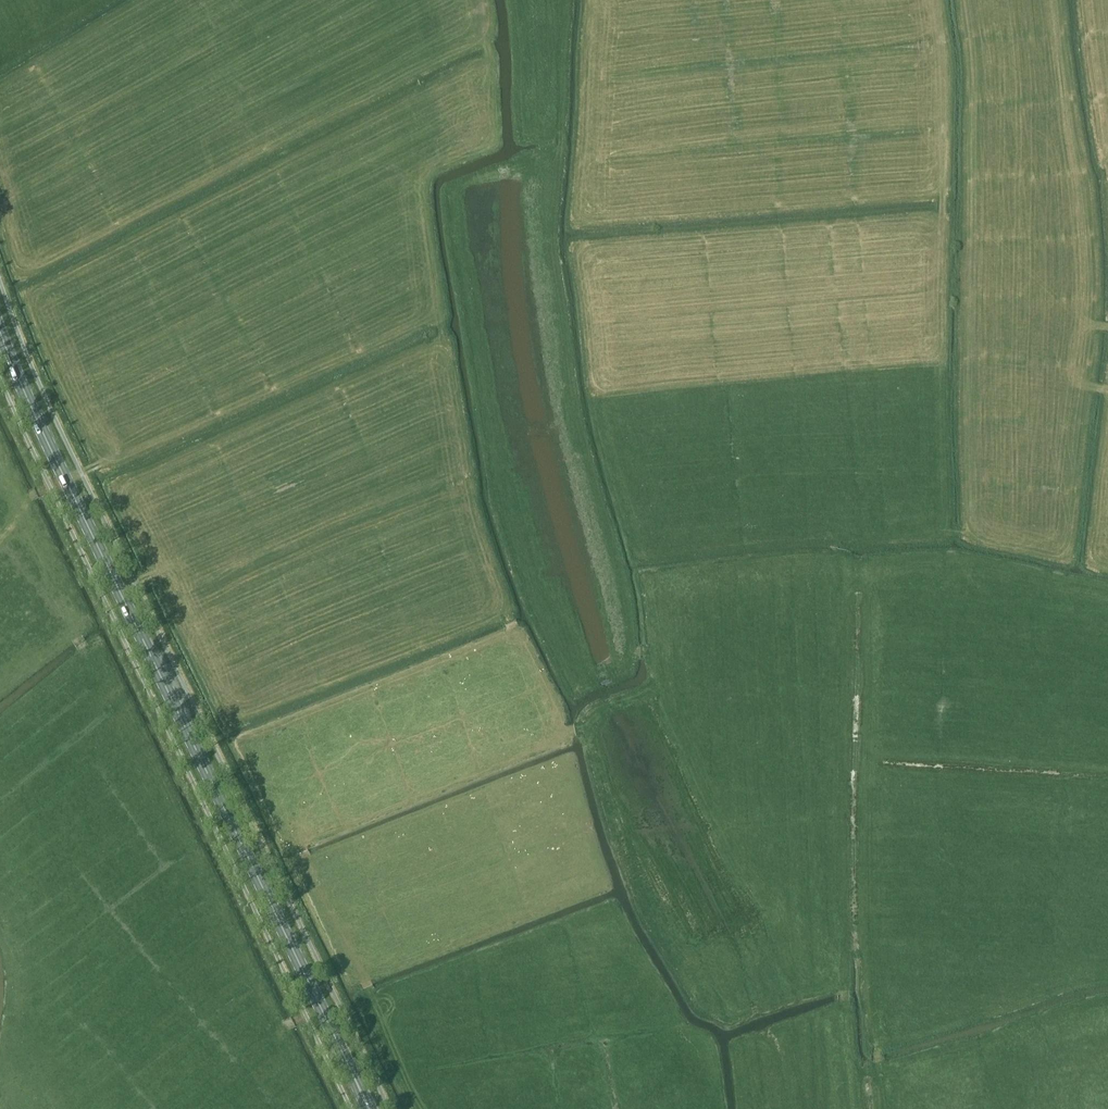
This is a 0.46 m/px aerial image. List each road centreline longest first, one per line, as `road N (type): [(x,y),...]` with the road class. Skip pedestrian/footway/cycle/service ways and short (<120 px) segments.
road 1 (primary): [(366,1100),(0,328)]

